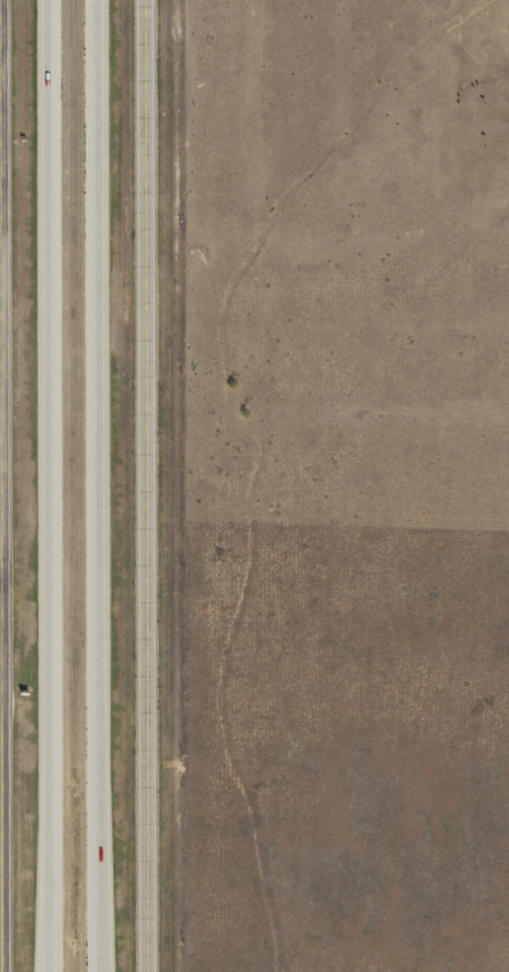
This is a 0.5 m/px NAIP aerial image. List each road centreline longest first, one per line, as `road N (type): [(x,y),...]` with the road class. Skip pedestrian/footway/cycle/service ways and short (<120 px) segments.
road 1 (tertiary): [(9,0),(6,971)]
road 2 (tertiary): [(155,971),(157,0)]
road 3 (motorway): [(55,0),(54,971)]
road 4 (motorway): [(108,971),(109,0)]

